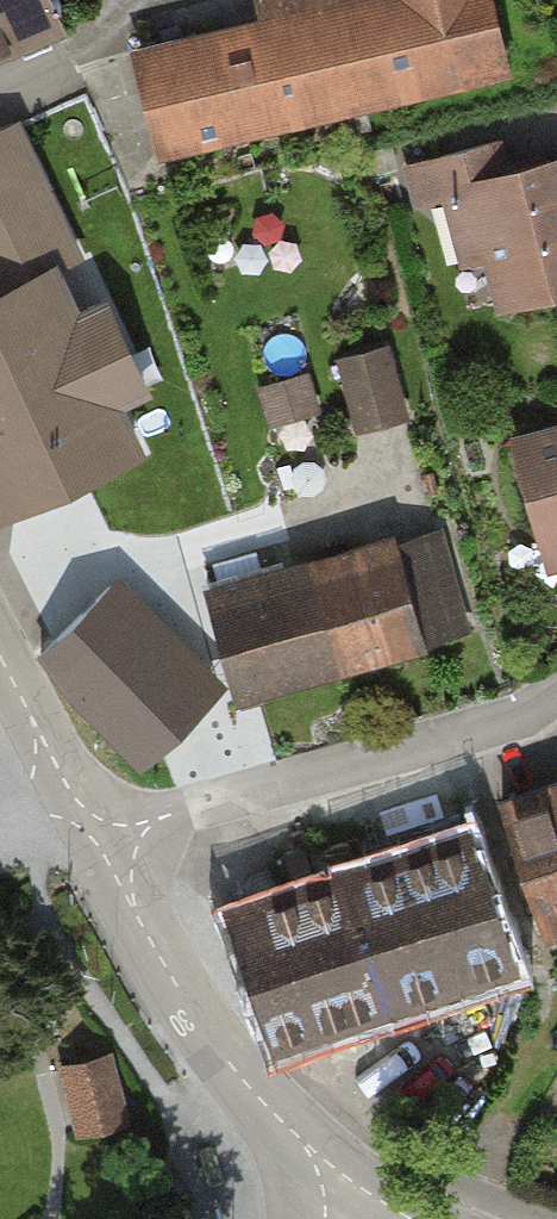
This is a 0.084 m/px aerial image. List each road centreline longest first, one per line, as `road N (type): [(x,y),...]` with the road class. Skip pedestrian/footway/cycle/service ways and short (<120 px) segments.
road 1 (residential): [(116,843),(164,819),(511,720),(556,689)]
road 2 (tertiary): [(356,1218),(304,1146),(190,1018),(133,903),(116,843)]
road 3 (tertiary): [(54,795),(38,732),(0,659)]

